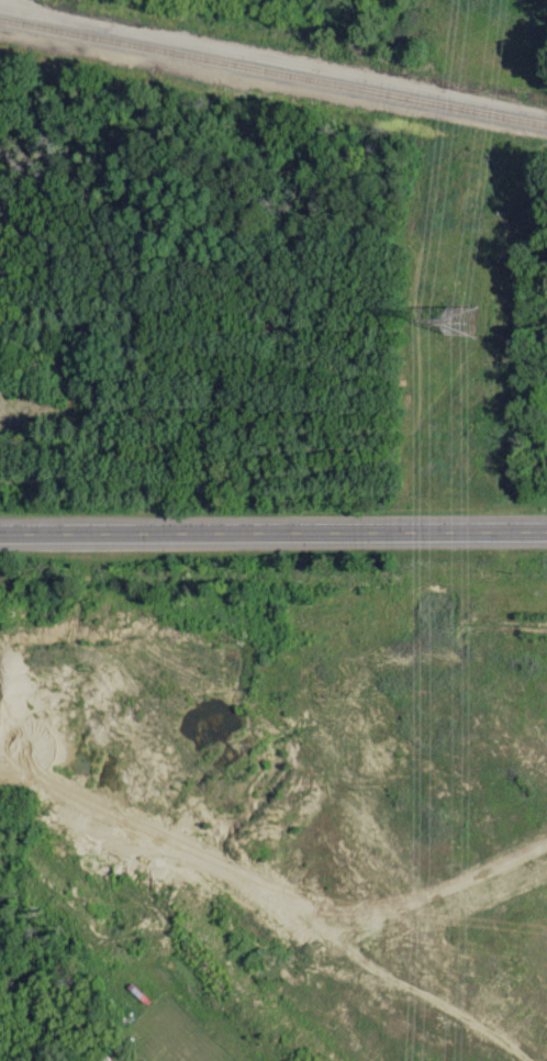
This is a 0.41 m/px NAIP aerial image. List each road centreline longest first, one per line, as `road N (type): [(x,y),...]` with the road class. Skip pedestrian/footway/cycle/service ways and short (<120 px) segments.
road 1 (primary): [(0,533),(546,531)]

